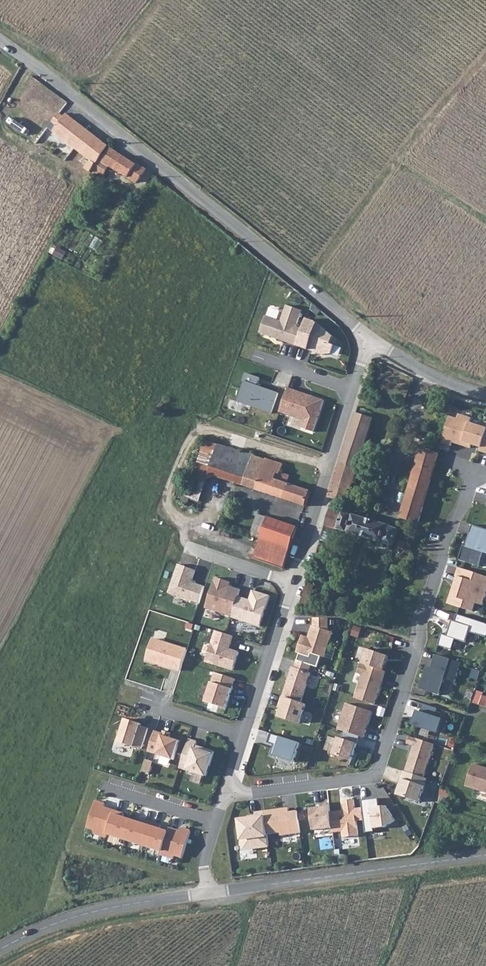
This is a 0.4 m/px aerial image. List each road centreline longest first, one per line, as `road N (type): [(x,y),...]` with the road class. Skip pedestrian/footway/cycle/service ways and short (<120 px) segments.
road 1 (residential): [(372,340),(0,40)]
road 2 (residential): [(228,792),(375,777),(475,469)]
road 3 (tertiary): [(206,894),(485,855)]
road 4 (tertiary): [(0,949),(88,913),(206,894)]
road 5 (residential): [(295,581),(354,389)]
road 6 (residential): [(245,736),(295,581)]
road 7 (residential): [(485,394),(436,377),(372,340)]
road 8 (residential): [(217,822),(101,785)]

